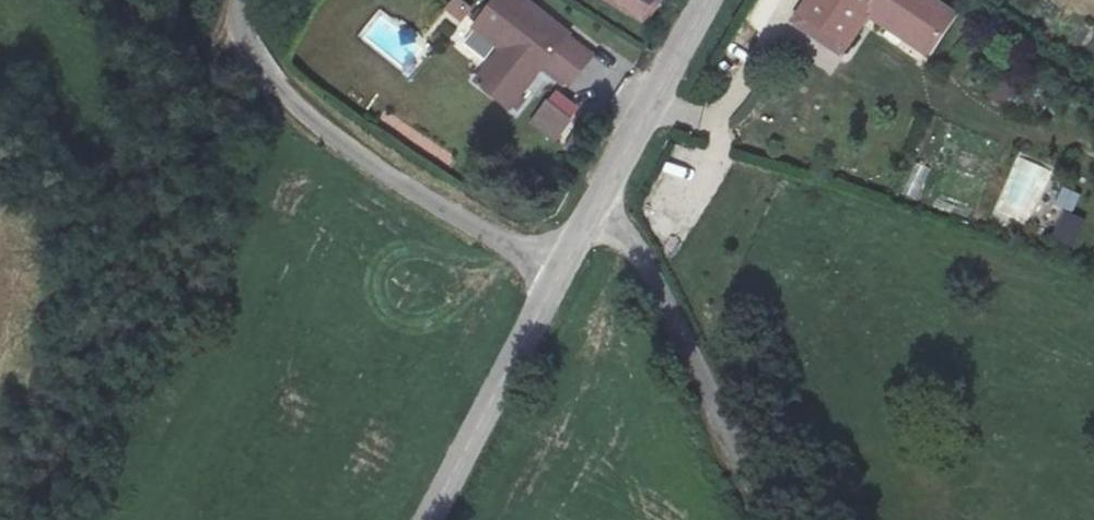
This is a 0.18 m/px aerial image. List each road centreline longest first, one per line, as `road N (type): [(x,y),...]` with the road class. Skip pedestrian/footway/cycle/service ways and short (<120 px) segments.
road 1 (unclassified): [(245,0),(237,26),(248,52),(335,142),(557,271)]
road 2 (unclassified): [(769,519),(753,470),(601,196)]
road 3 (tertiary): [(426,519),(557,271)]
road 4 (tertiary): [(601,196),(716,0)]

